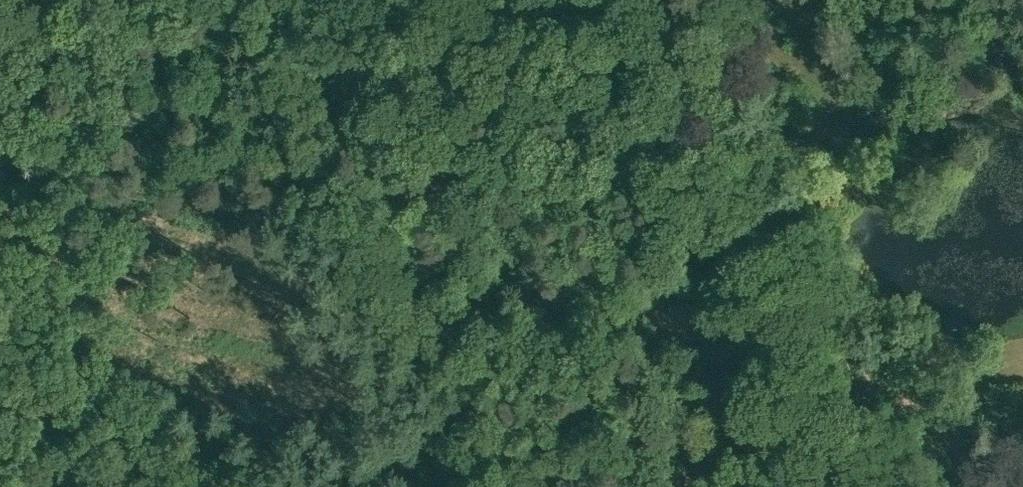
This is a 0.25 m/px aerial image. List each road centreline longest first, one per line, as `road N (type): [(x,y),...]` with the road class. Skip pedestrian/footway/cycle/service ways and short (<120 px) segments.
road 1 (track): [(679,0),(801,273)]
road 2 (unclassified): [(801,273),(896,486)]

